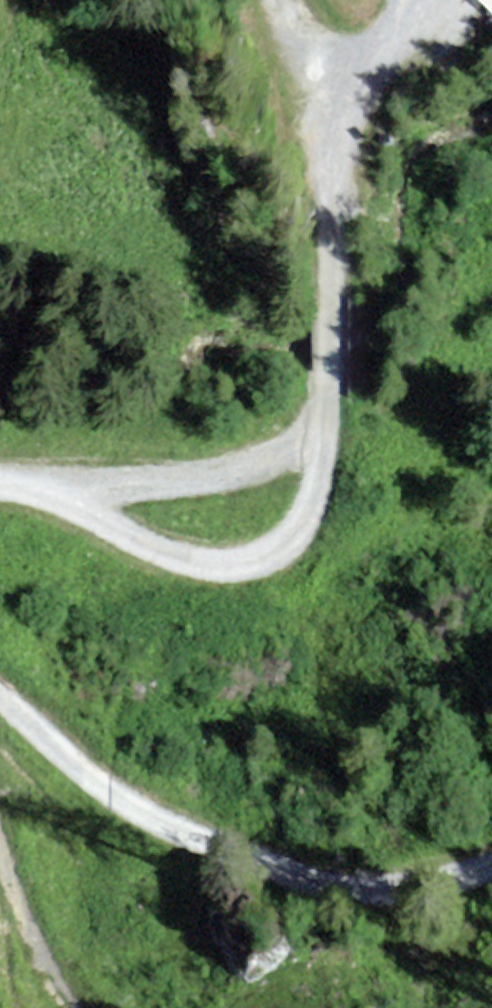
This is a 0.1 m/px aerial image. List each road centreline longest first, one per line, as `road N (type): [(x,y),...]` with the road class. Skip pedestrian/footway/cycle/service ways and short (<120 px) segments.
road 1 (unclassified): [(0,697),(158,818),(355,886),(424,881),(491,860)]
road 2 (unclassified): [(411,0),(351,79),(339,110),(323,421)]
road 3 (unclassified): [(40,484),(180,558),(242,564),(284,545),(300,527),(319,473),(323,421)]
road 4 (unclassified): [(323,421),(292,449),(240,471),(145,484),(40,484)]

